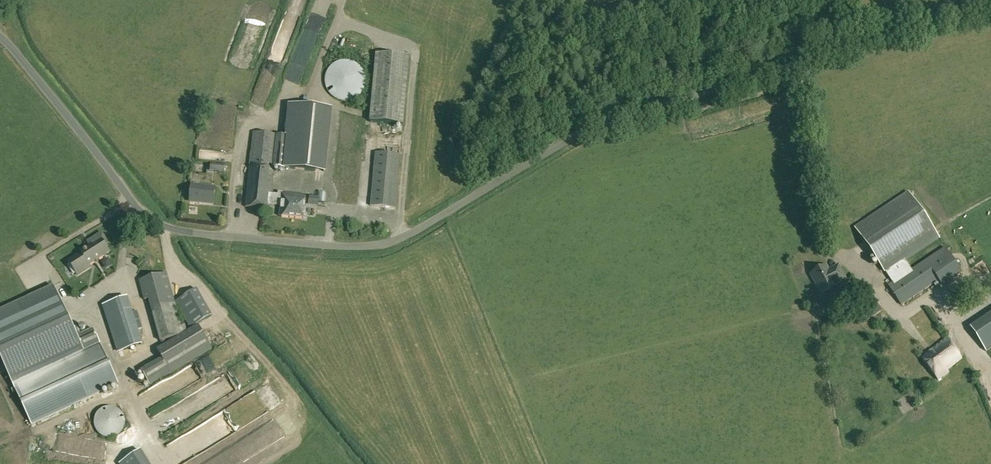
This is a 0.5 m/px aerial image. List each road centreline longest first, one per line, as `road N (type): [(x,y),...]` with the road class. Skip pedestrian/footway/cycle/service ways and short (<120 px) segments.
road 1 (unclassified): [(0,37),(146,212),(174,230),(248,242),(376,247),(643,108),(990,12)]

